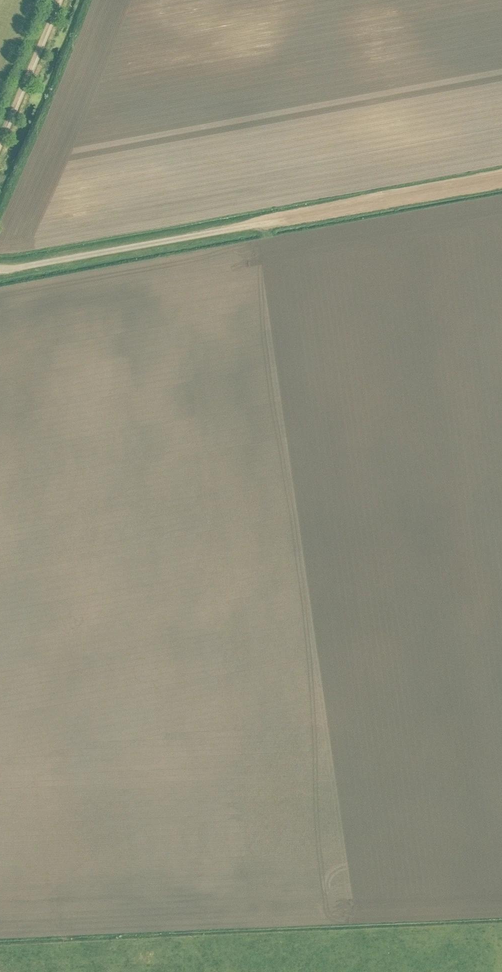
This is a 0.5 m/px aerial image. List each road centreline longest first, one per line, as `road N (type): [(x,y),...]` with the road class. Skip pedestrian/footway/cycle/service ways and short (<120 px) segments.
road 1 (unclassified): [(0,268),(282,217)]
road 2 (track): [(501,177),(282,217)]

